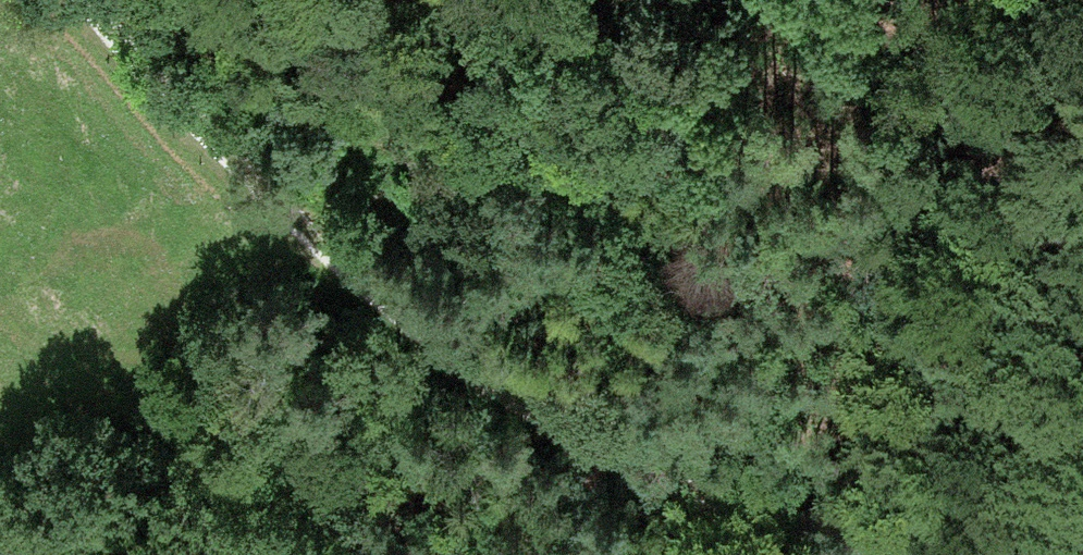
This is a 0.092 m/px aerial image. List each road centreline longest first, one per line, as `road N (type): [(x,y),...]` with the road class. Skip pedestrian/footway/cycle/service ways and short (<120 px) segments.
road 1 (track): [(890,554),(668,488),(359,289),(77,0)]
road 2 (track): [(98,27),(795,260)]

